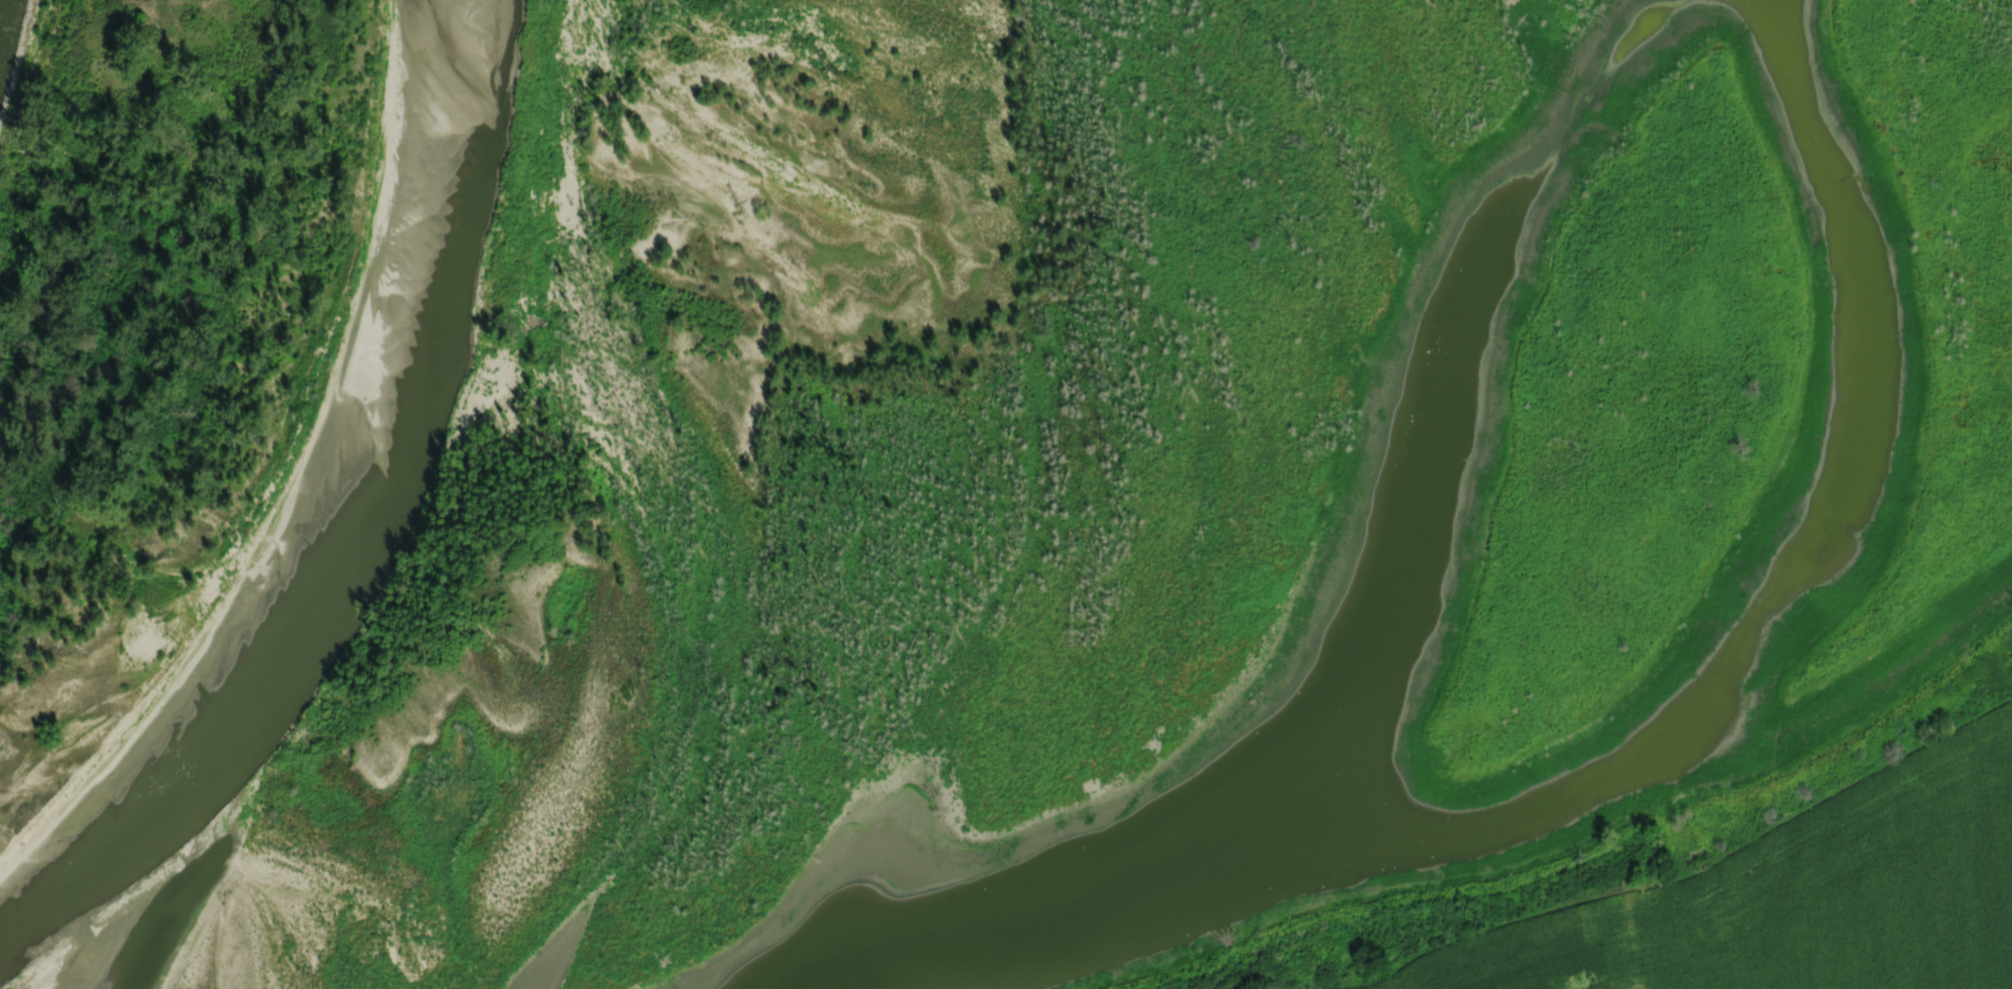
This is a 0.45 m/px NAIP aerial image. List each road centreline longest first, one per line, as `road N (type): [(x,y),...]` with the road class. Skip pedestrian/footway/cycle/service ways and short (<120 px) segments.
road 1 (residential): [(2011,686),(1957,734),(1816,827),(1636,913),(1332,988)]

